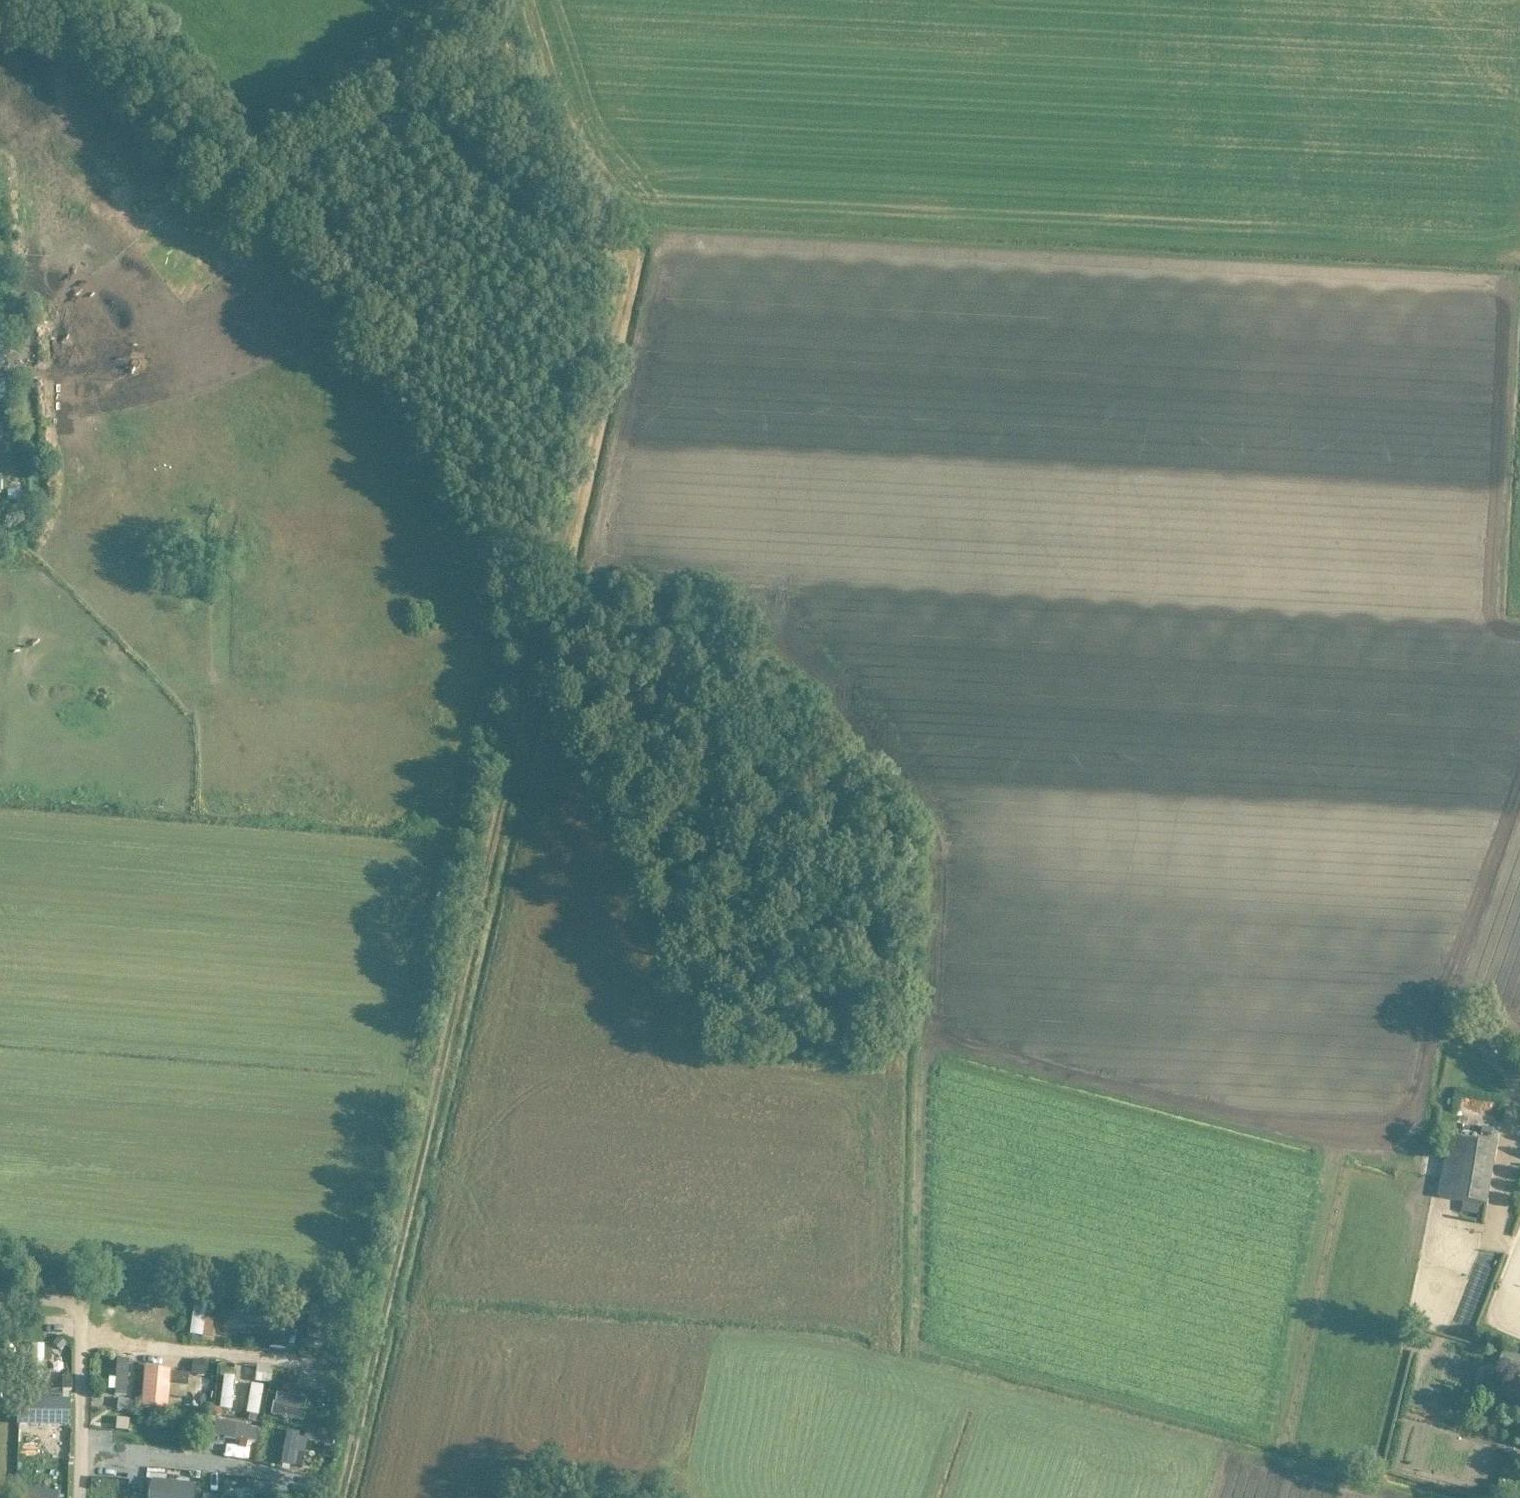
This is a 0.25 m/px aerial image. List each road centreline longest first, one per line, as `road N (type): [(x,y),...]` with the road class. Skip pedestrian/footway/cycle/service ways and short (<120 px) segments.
road 1 (track): [(340,1497),(624,269)]
road 2 (track): [(468,0),(523,173),(624,269)]

